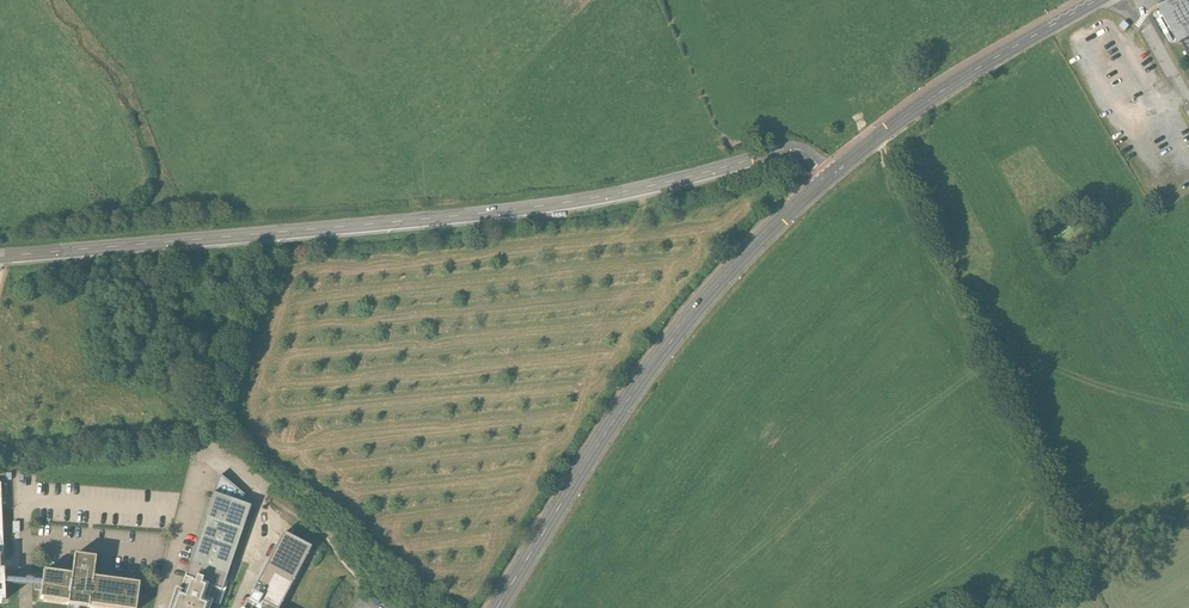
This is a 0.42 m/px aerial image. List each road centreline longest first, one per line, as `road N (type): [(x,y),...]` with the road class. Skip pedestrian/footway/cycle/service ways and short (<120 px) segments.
road 1 (unclassified): [(830,176),(803,151),(785,149),(551,205),(0,256)]
road 2 (tertiary): [(497,607),(671,342),(830,176)]
road 3 (tertiary): [(1098,0),(925,102),(830,176)]
road 4 (track): [(1065,579),(1188,499)]

